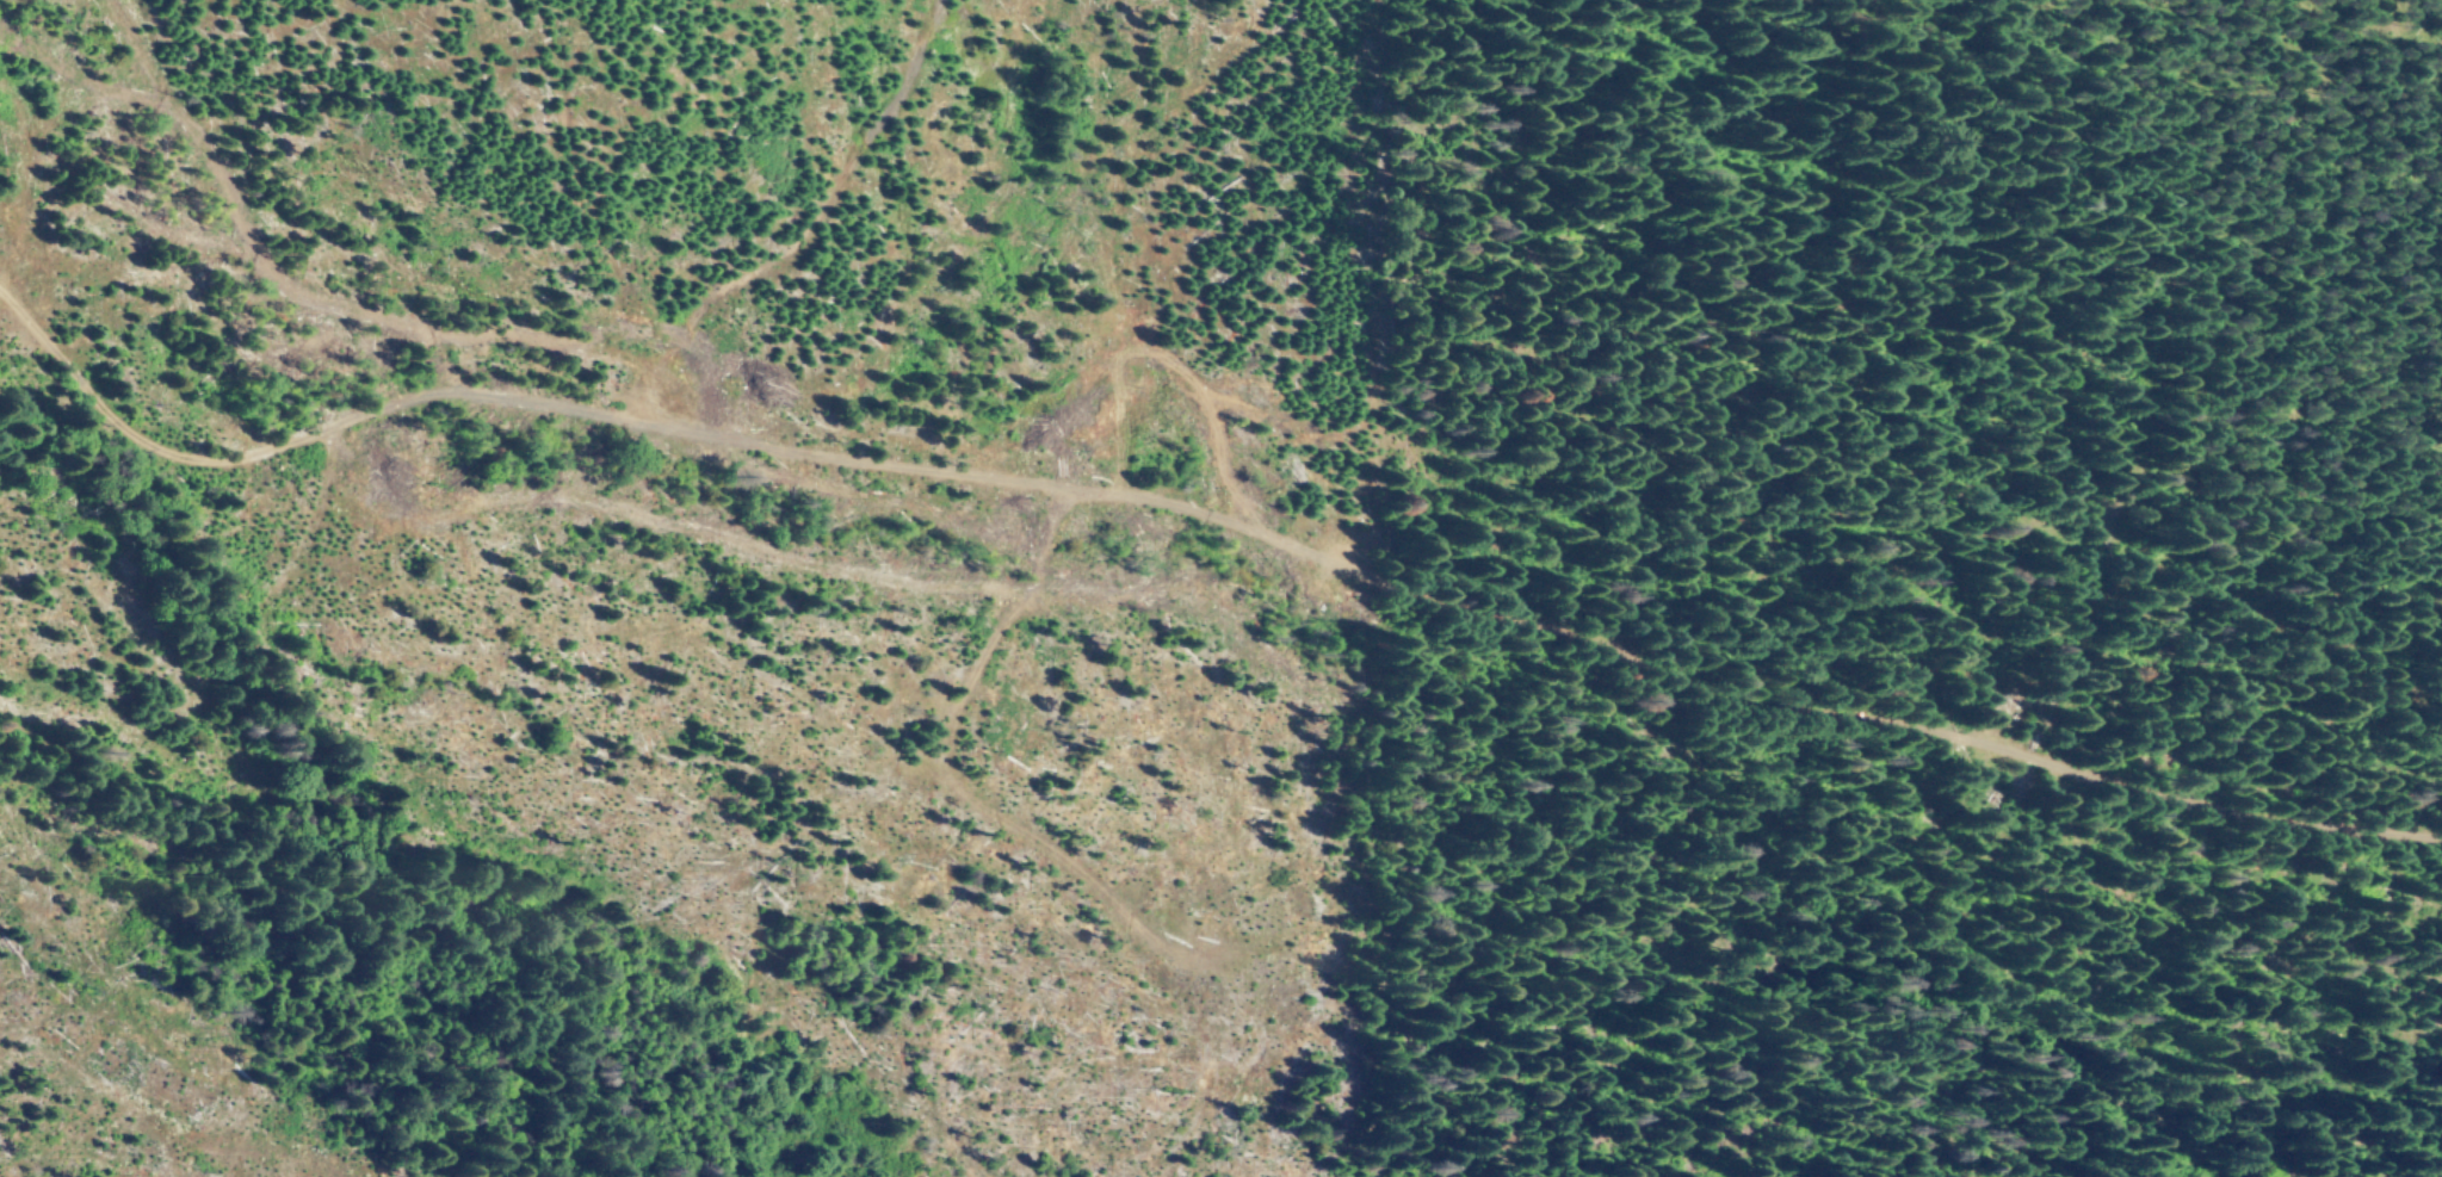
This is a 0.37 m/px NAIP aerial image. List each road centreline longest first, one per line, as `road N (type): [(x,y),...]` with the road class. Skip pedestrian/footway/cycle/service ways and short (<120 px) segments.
road 1 (track): [(2441,835),(2162,798),(1850,724),(1435,599)]

